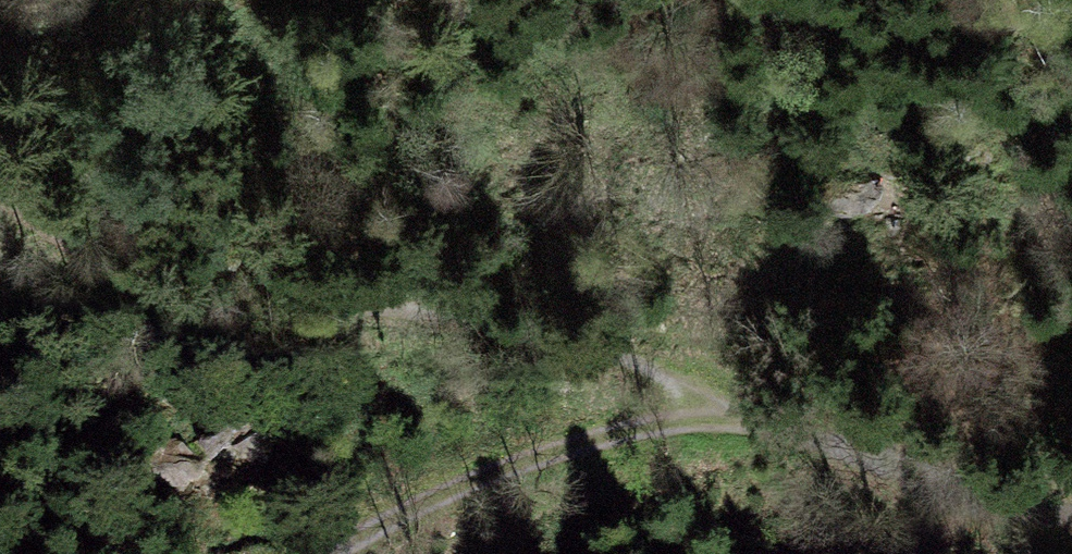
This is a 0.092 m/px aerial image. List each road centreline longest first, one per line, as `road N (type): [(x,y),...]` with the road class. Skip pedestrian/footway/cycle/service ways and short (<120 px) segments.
road 1 (track): [(788,437),(660,383),(340,284),(128,237),(0,166)]
road 2 (track): [(788,437),(602,438),(378,553)]
road 3 (track): [(1071,487),(788,437)]

